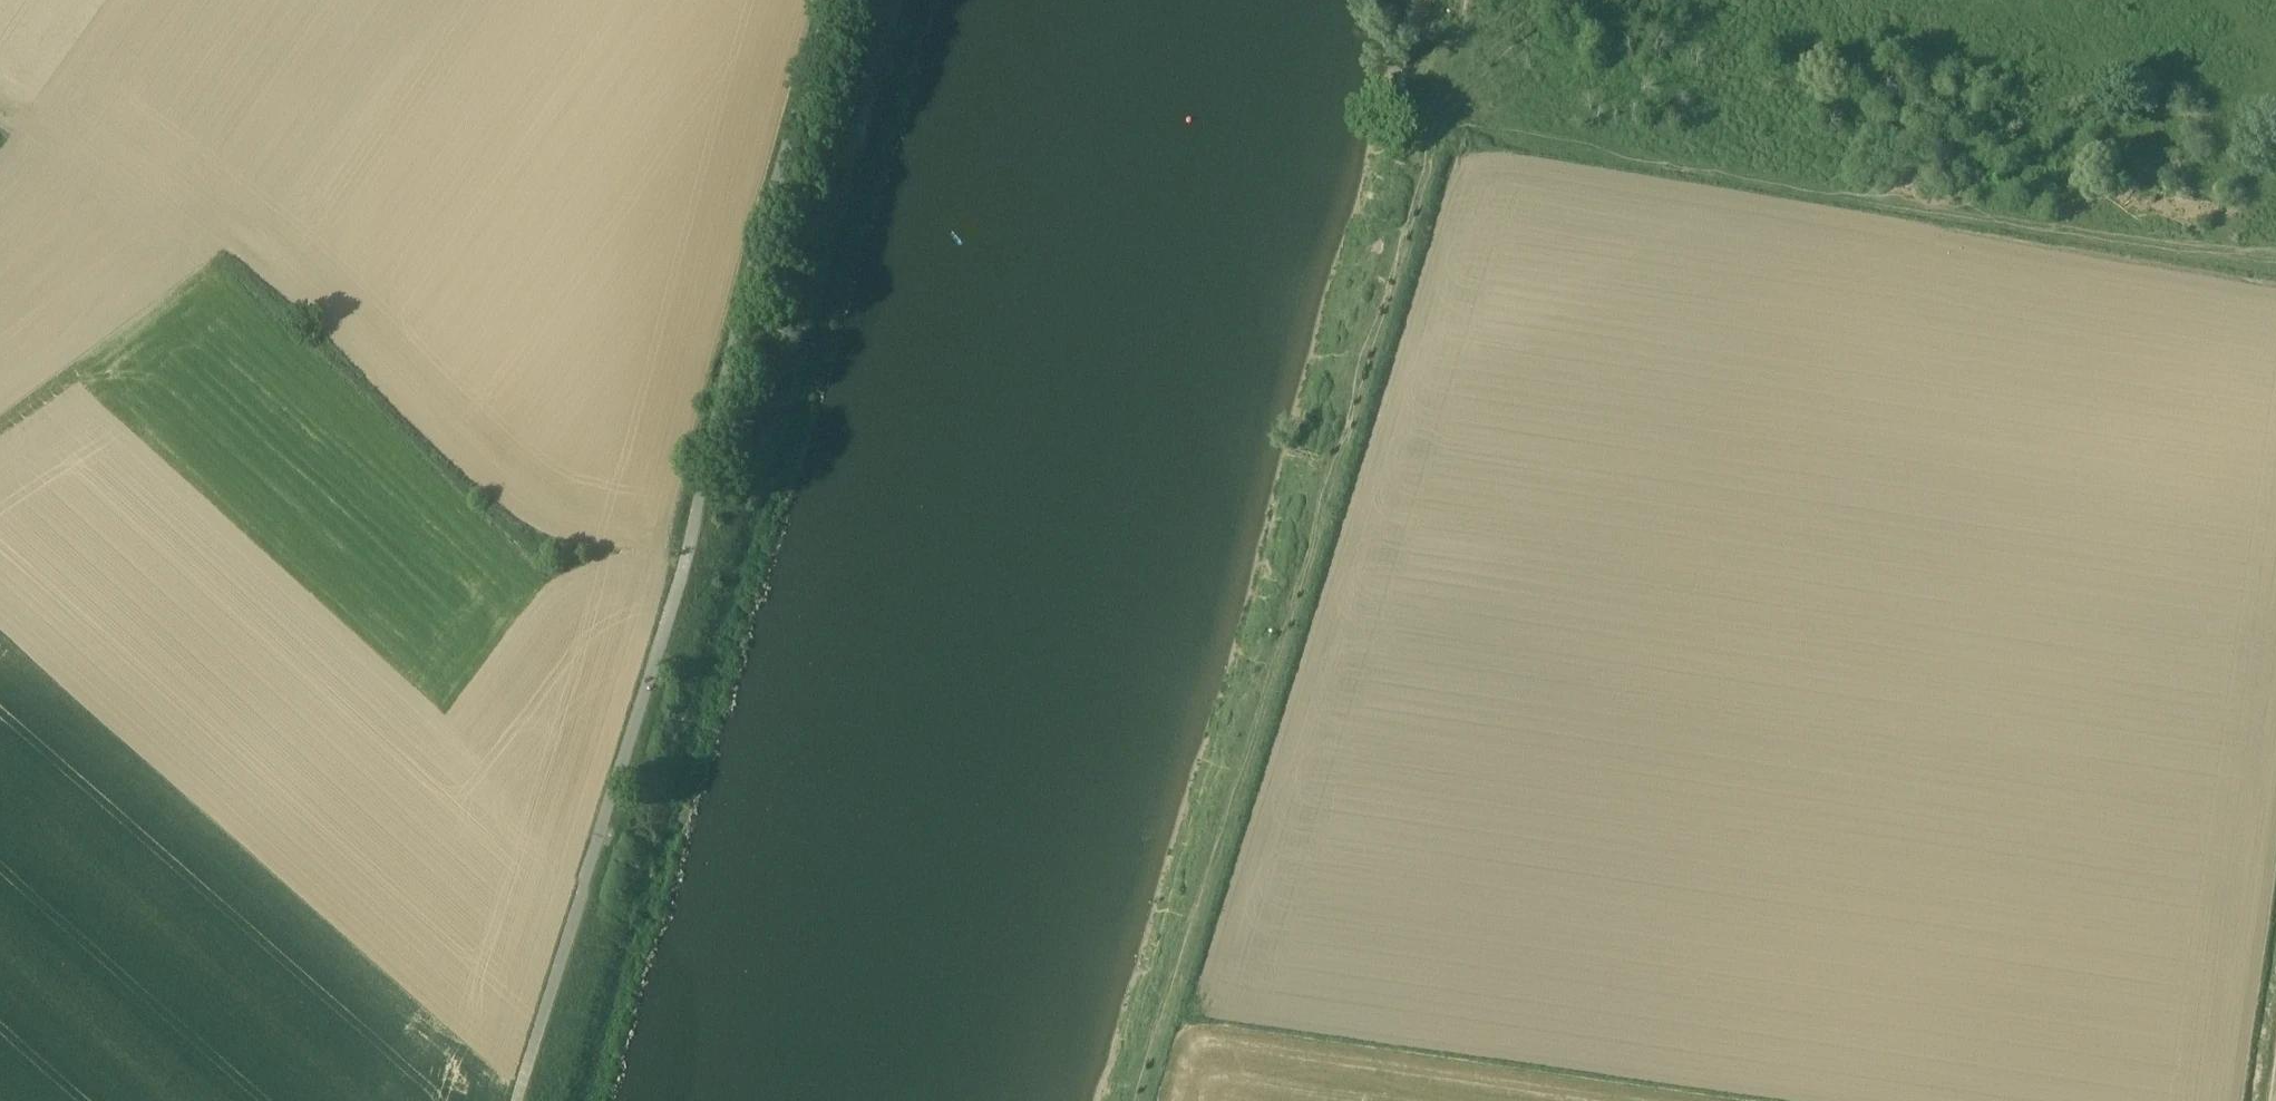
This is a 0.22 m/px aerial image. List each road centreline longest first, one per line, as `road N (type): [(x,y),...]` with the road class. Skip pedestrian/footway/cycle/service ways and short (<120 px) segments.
road 1 (track): [(1472,0),(1136,1100)]
road 2 (unclassified): [(838,0),(647,693),(514,1100)]

